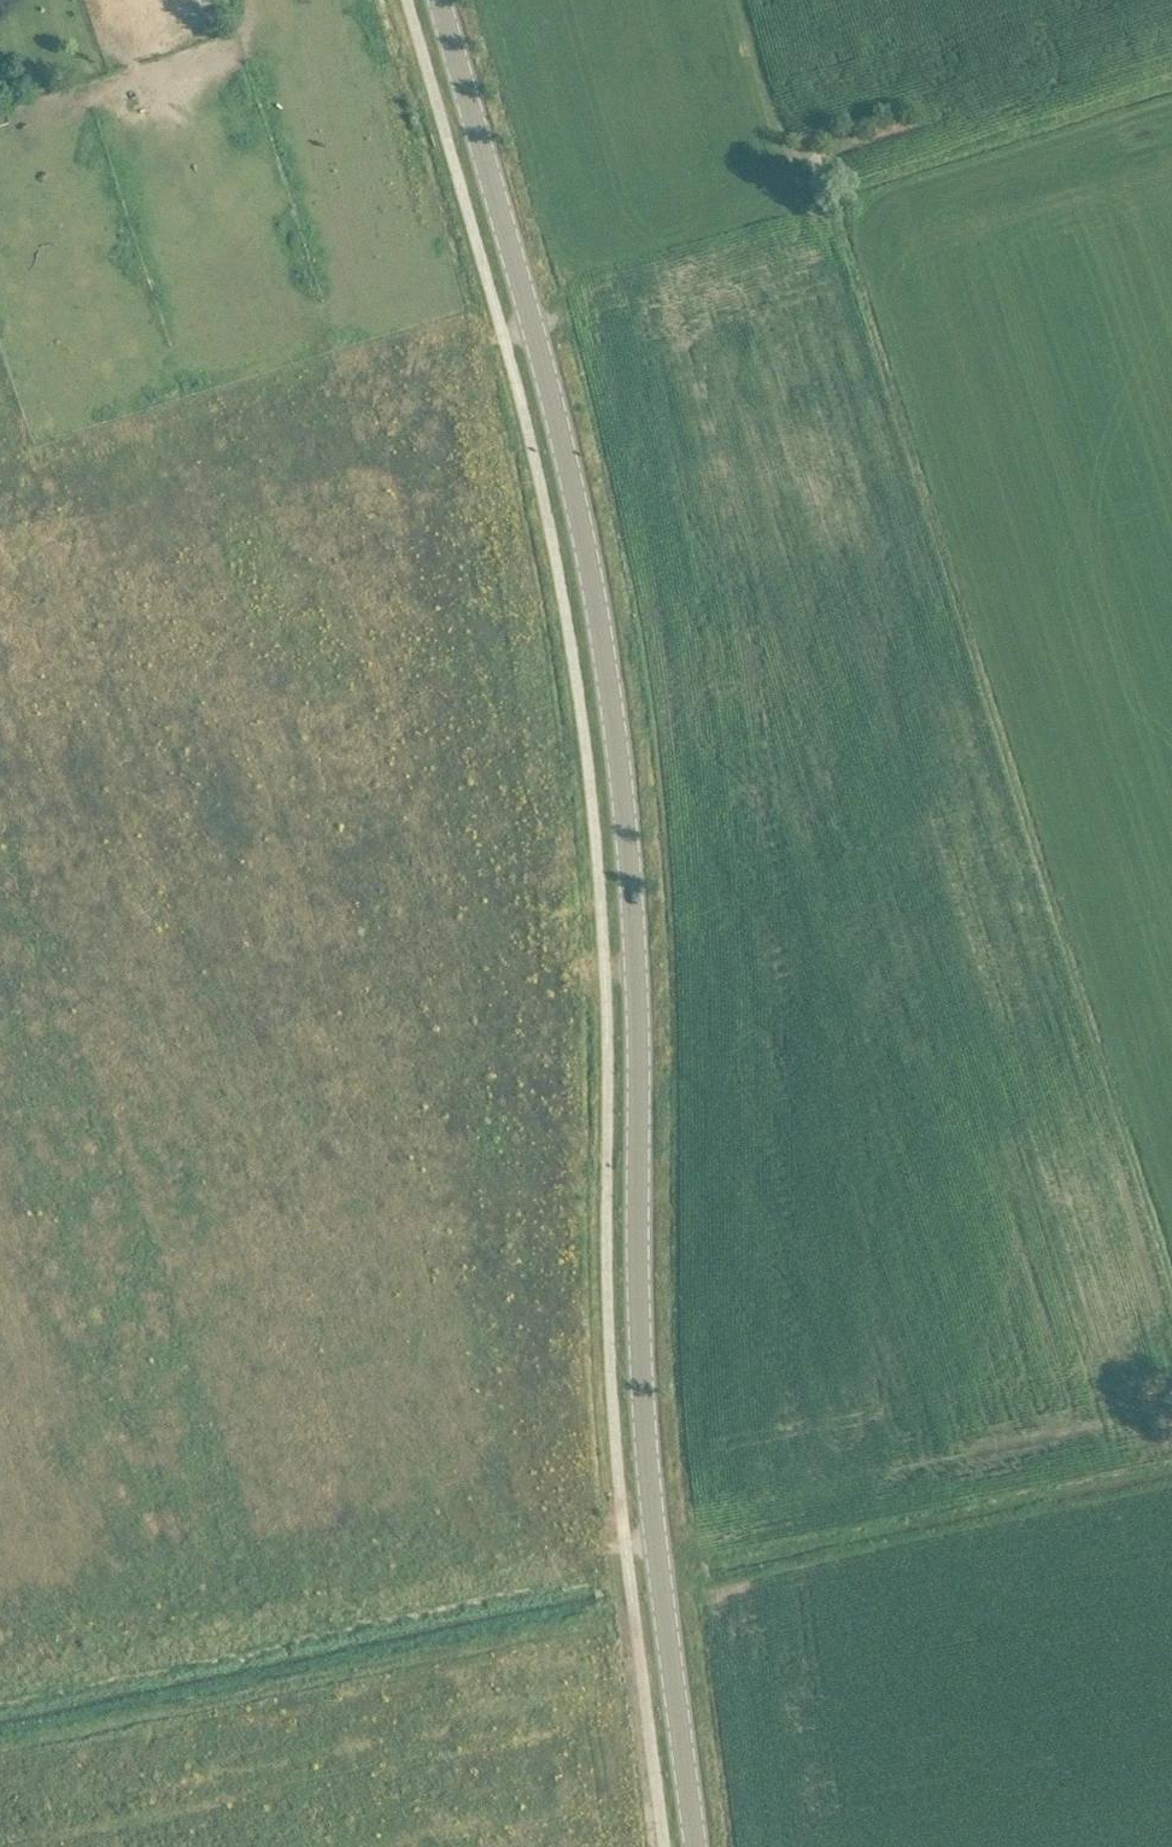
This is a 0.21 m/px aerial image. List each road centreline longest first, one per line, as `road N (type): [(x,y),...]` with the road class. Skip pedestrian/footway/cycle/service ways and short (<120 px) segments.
road 1 (secondary): [(441,0),(535,326),(615,715),(633,925),(639,1311),(655,1539),(694,1846)]
road 2 (residential): [(387,502),(456,771),(477,959),(482,1033),(466,1262)]
road 3 (residential): [(0,1671),(459,1567)]
road 4 (residential): [(153,870),(173,1038),(152,1325)]
road 5 (residential): [(0,609),(387,502)]
road 6 (residential): [(133,1846),(491,1804)]
road 7 (residential): [(152,1325),(466,1262)]
road 8 (residential): [(466,1262),(455,1422),(459,1567)]
road 9 (residential): [(459,1567),(491,1804)]
road 10 (residential): [(0,913),(153,870)]
road 11 (residential): [(0,1357),(152,1325)]
road 12 (residential): [(387,502),(534,461)]

